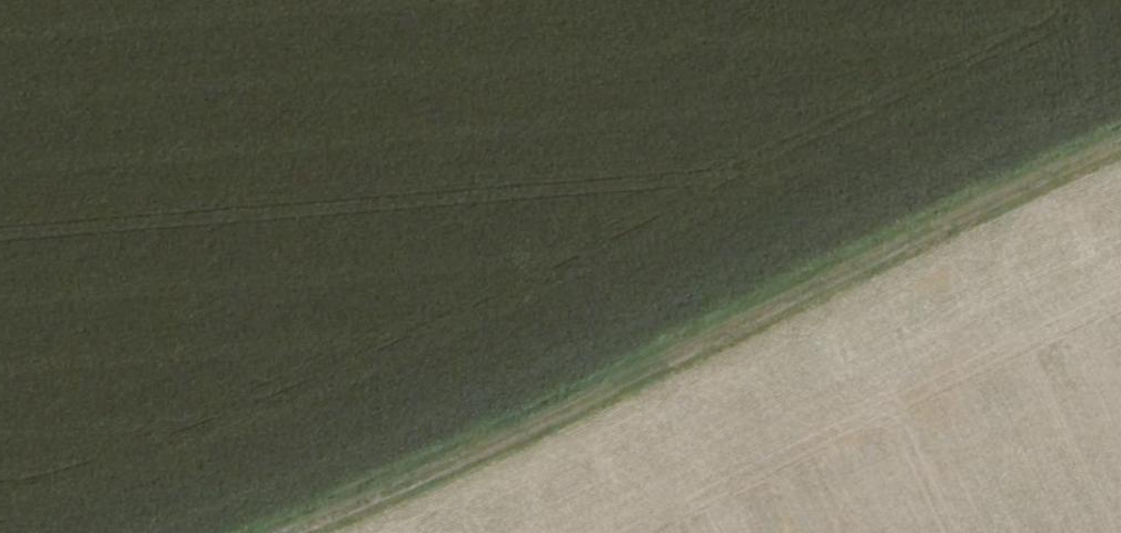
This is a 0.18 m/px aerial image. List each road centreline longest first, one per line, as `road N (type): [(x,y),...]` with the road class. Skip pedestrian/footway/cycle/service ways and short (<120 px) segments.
road 1 (track): [(1120,151),(295,532)]

